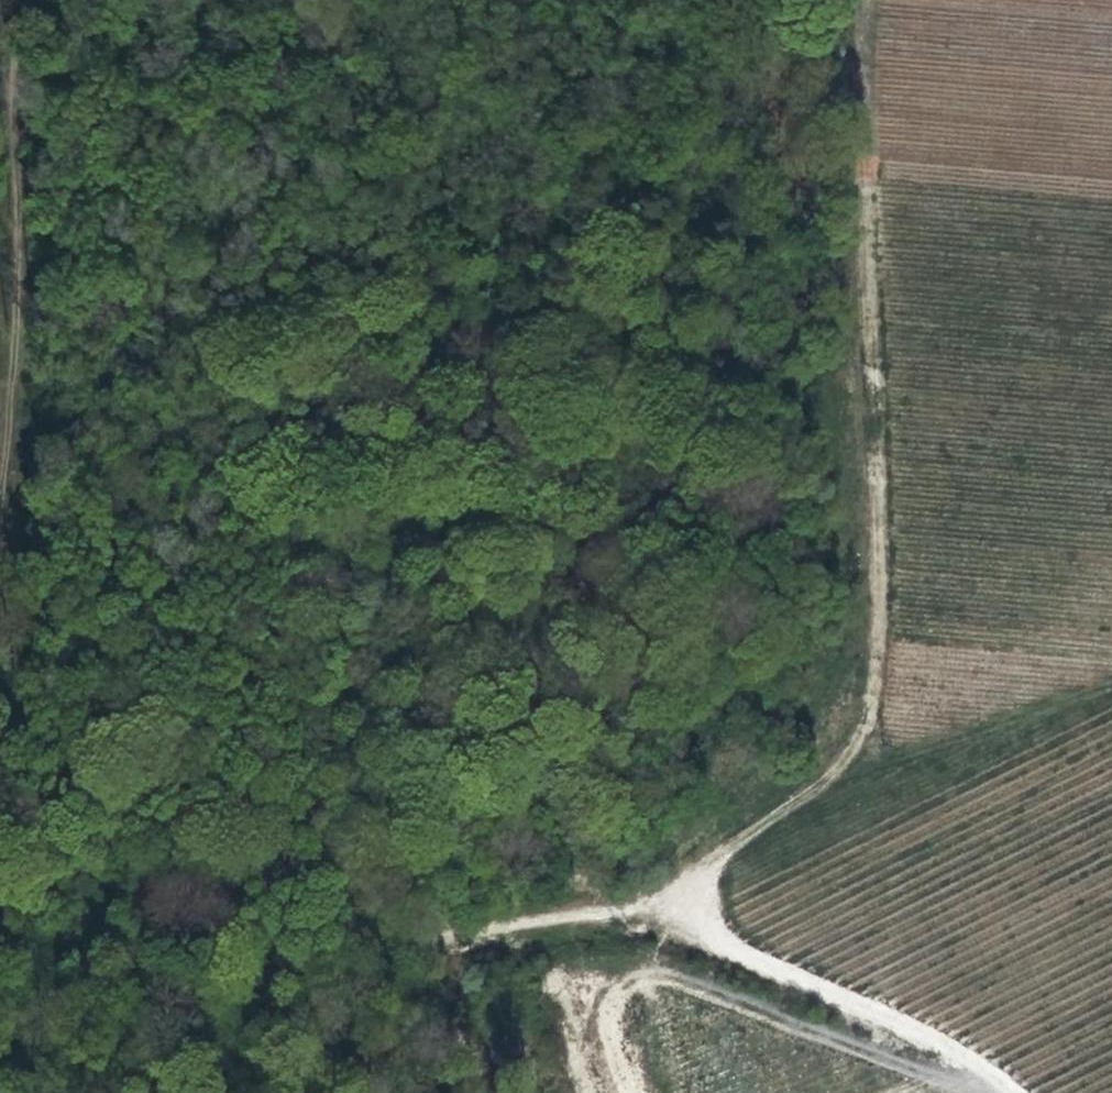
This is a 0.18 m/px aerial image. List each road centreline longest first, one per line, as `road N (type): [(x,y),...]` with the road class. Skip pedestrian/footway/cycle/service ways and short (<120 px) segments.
road 1 (track): [(861,0),(855,24),(872,686),(844,752),(709,864),(703,911)]
road 2 (track): [(9,0),(20,289),(0,646)]
road 3 (track): [(703,911),(712,932),(737,950),(887,1012),(969,1058),(1010,1092)]

